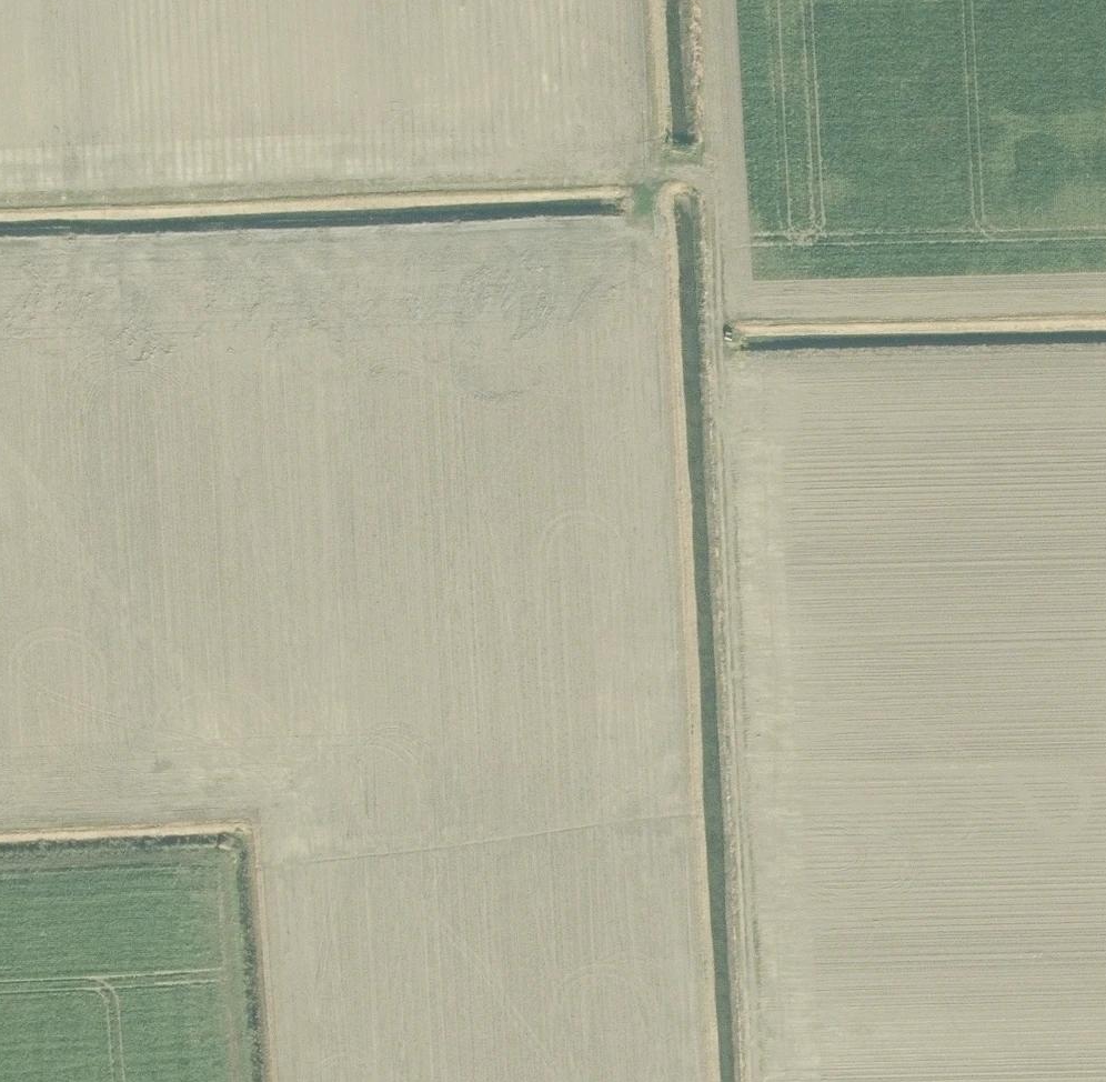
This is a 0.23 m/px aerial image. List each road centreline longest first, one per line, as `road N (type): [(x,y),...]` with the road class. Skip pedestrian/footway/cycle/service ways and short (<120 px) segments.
road 1 (track): [(754,1081),(710,196),(685,174)]

